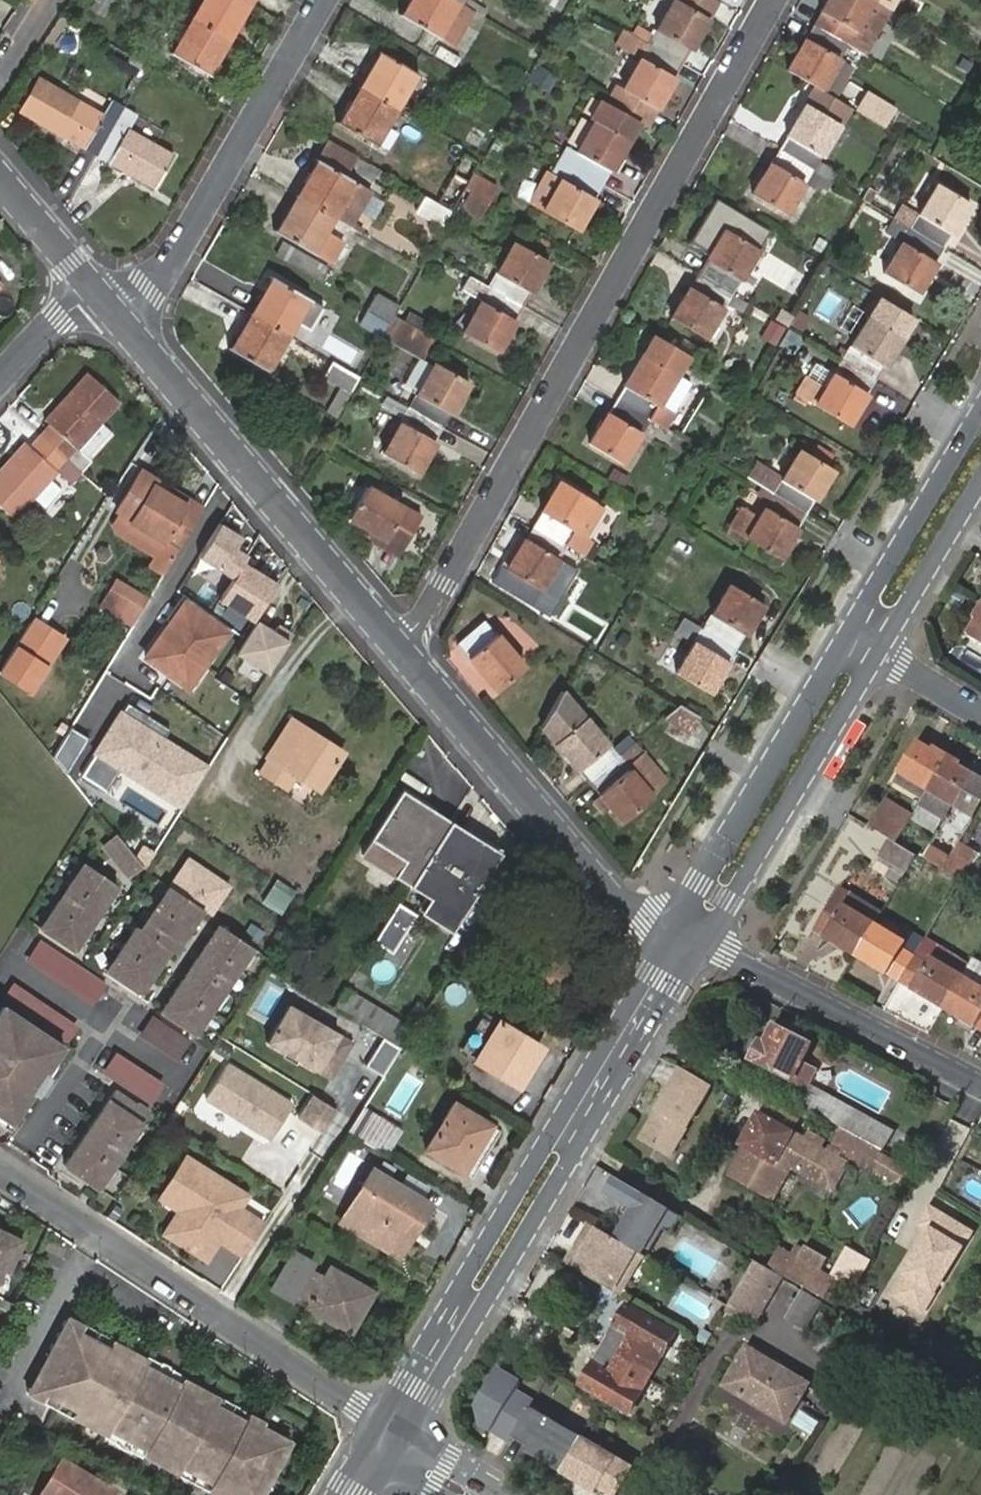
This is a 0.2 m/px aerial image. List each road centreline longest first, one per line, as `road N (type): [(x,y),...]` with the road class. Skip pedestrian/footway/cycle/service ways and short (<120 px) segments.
road 1 (residential): [(404,656),(775,0)]
road 2 (residential): [(0,1169),(392,1429)]
road 3 (residential): [(124,320),(404,656)]
road 4 (residential): [(404,656),(618,907),(687,937)]
road 5 (residential): [(325,0),(160,280),(124,320)]
road 6 (tertiary): [(687,937),(731,902),(880,654)]
road 7 (tertiary): [(847,634),(699,883),(687,937)]
road 8 (residential): [(687,937),(980,1087)]
road 9 (tertiary): [(980,406),(847,634)]
road 10 (tertiary): [(579,1124),(544,1144),(470,1263),(466,1305)]
road 11 (tertiary): [(466,1305),(502,1273),(572,1159),(579,1124)]
road 12 (tertiary): [(687,937),(579,1124)]
road 13 (tertiary): [(880,654),(980,485)]
road 14 (residential): [(0,175),(94,287)]
road 15 (tertiary): [(392,1429),(466,1305)]
road 16 (residential): [(94,287),(0,386)]

